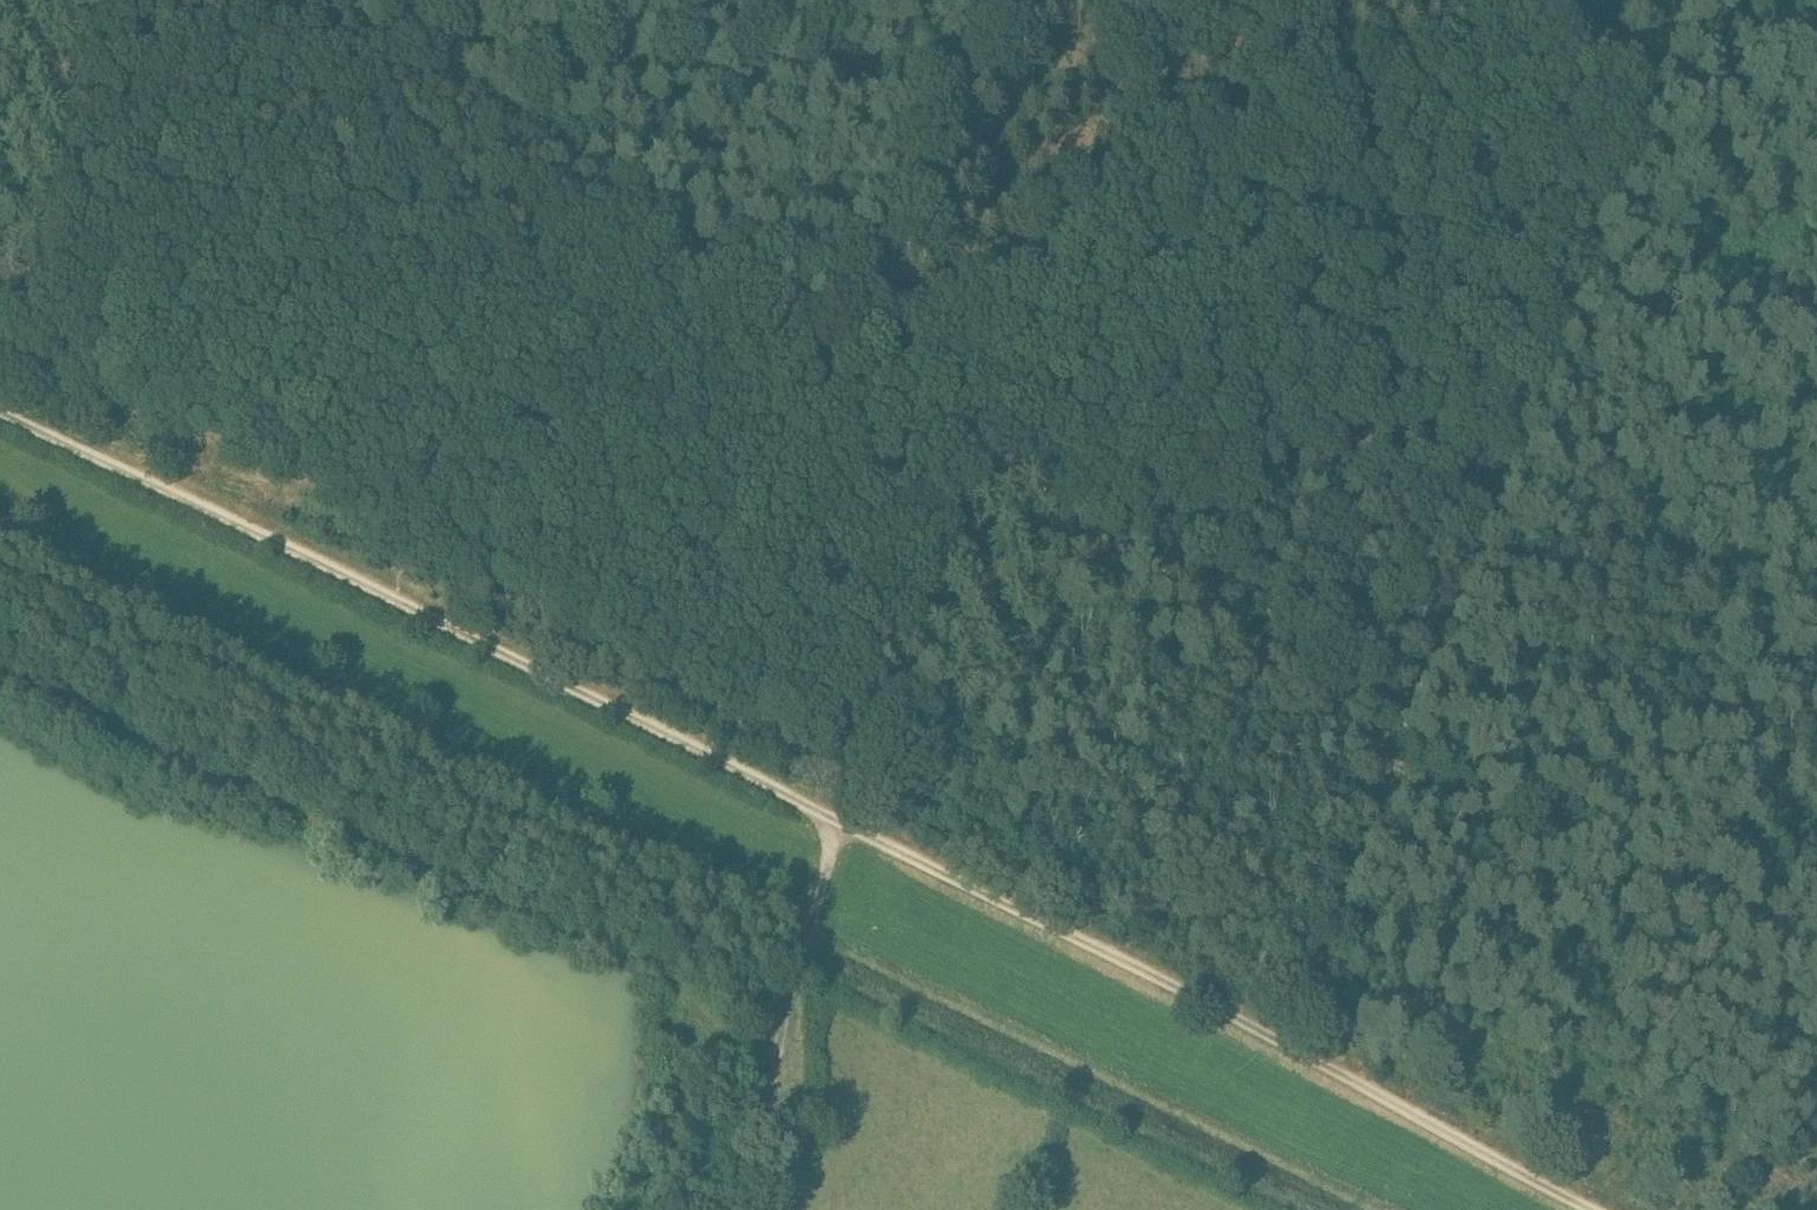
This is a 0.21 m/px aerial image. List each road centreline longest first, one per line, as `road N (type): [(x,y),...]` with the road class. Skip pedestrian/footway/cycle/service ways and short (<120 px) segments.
road 1 (track): [(1268,1035),(0,406)]
road 2 (track): [(281,0),(663,231),(1154,566),(1379,752)]
road 3 (track): [(1379,752),(1686,0)]
road 4 (track): [(1379,752),(1816,946)]
road 5 (track): [(845,822),(745,1209)]
road 6 (track): [(1600,1209),(1268,1035)]

